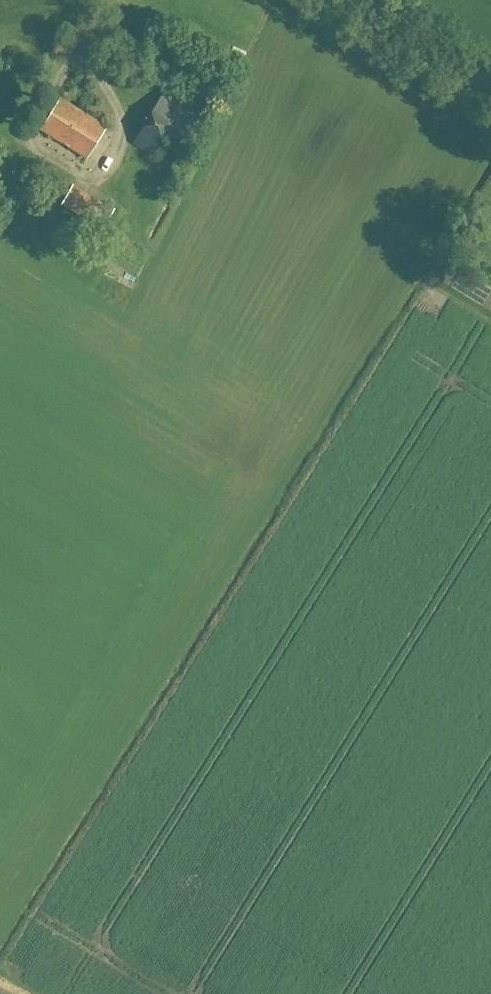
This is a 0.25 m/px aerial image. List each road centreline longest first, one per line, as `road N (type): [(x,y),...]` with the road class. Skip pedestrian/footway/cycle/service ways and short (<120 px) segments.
road 1 (unclassified): [(490,90),(344,0)]

